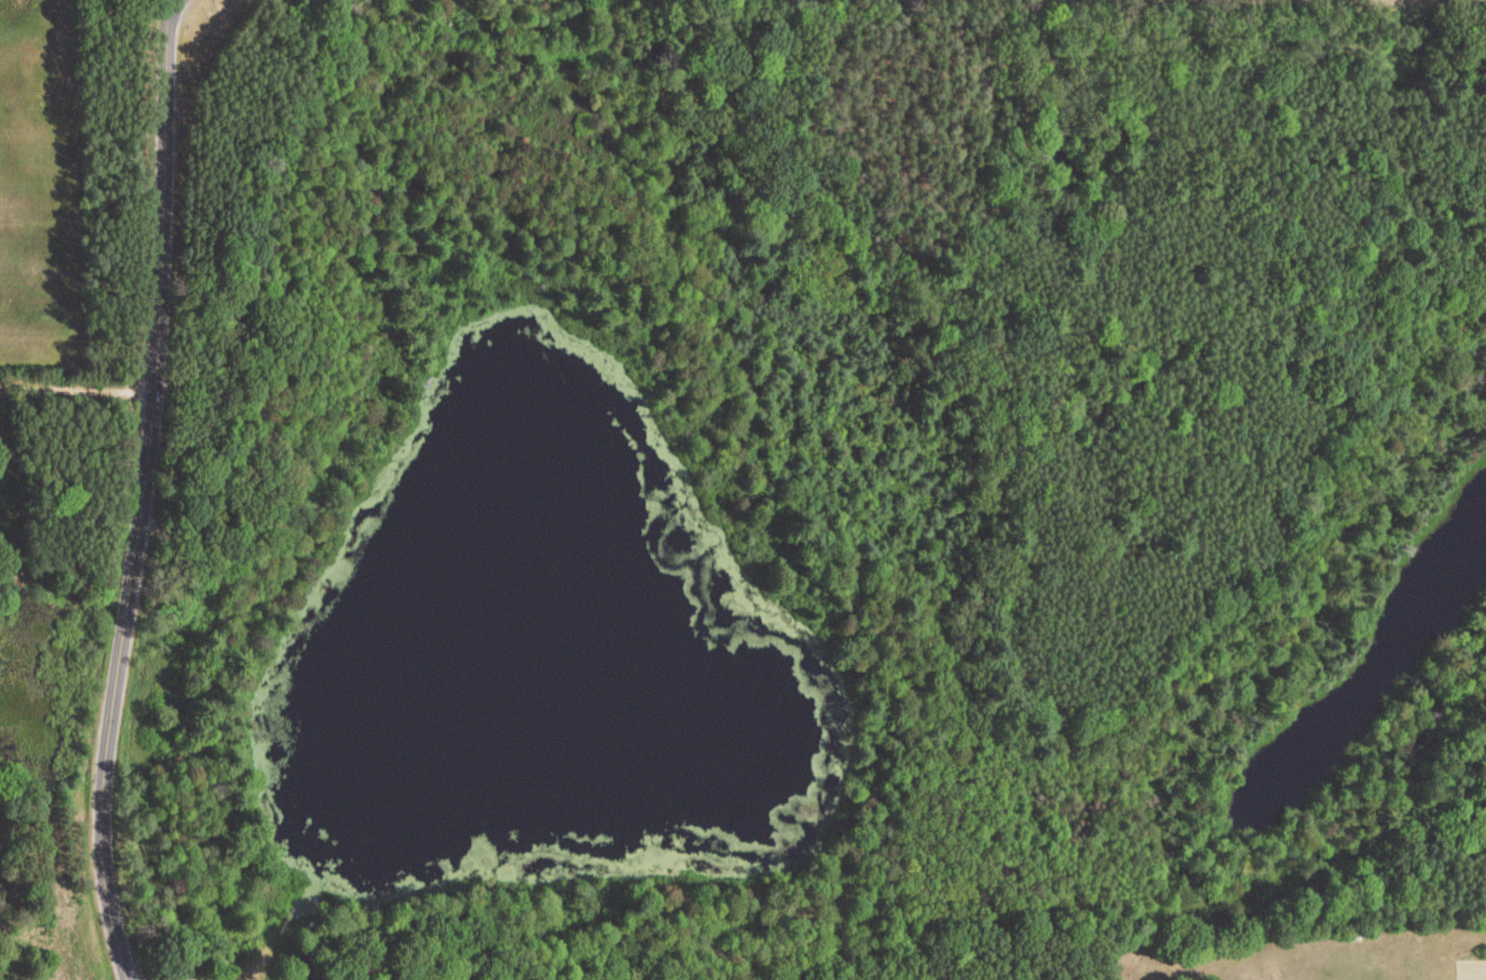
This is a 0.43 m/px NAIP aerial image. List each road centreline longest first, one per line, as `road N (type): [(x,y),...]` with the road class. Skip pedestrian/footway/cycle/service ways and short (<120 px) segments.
road 1 (tertiary): [(128,979),(112,931),(101,797),(148,395),(170,0)]

